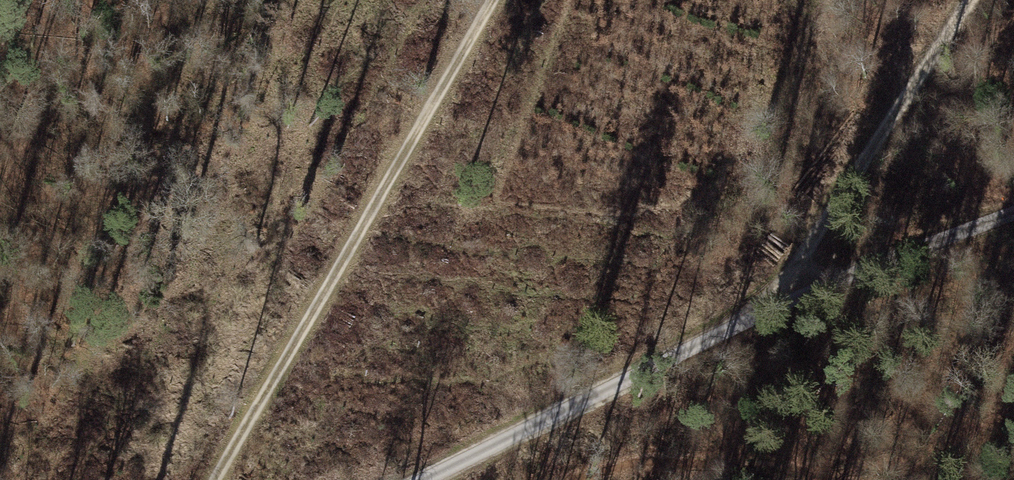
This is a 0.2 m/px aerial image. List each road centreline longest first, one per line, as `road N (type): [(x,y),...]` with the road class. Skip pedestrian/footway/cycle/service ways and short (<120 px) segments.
road 1 (track): [(409,479),(801,299),(1013,218)]
road 2 (track): [(228,479),(353,272),(500,0)]
road 3 (track): [(801,299),(983,0)]

